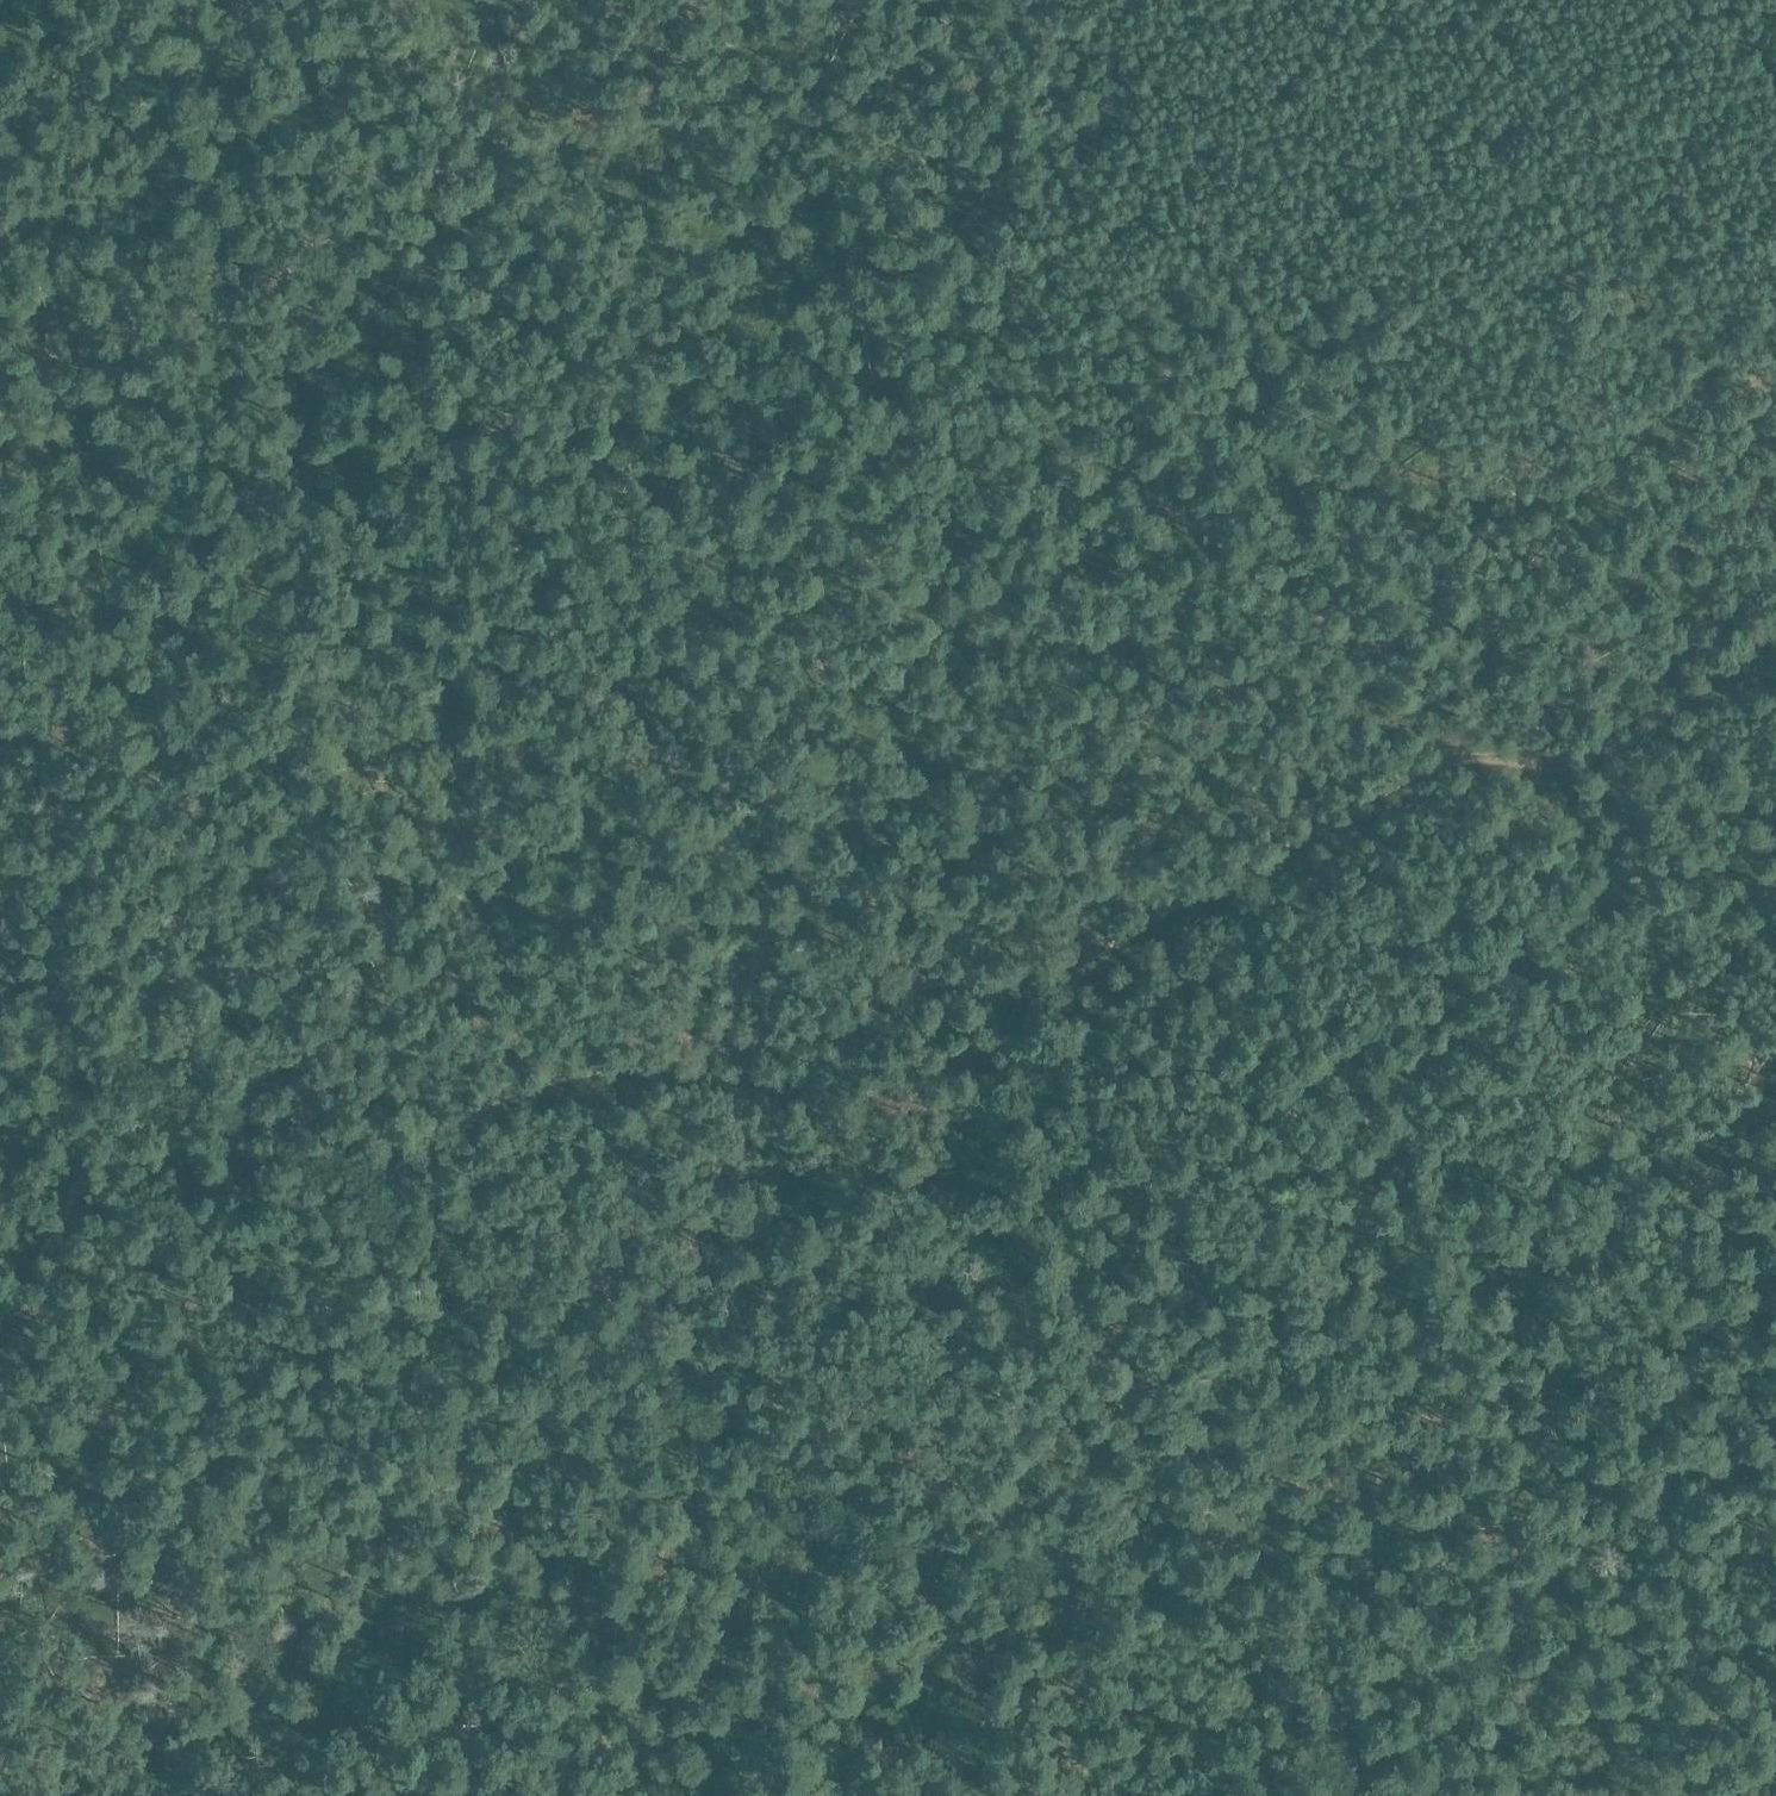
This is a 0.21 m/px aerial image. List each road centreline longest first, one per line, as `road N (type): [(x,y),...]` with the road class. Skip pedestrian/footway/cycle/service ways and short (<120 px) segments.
road 1 (track): [(374,1175),(477,1111),(561,1078),(813,1029),(907,987),(1051,988),(1152,920),(1432,767),(1465,759),(1557,764),(1604,751),(1775,641)]
road 2 (track): [(1443,1795),(1339,1736),(1160,1586),(1092,1561),(963,1540),(933,1527),(652,1356),(577,1281),(392,1195),(374,1175)]
road 3 (track): [(0,961),(374,1175)]

